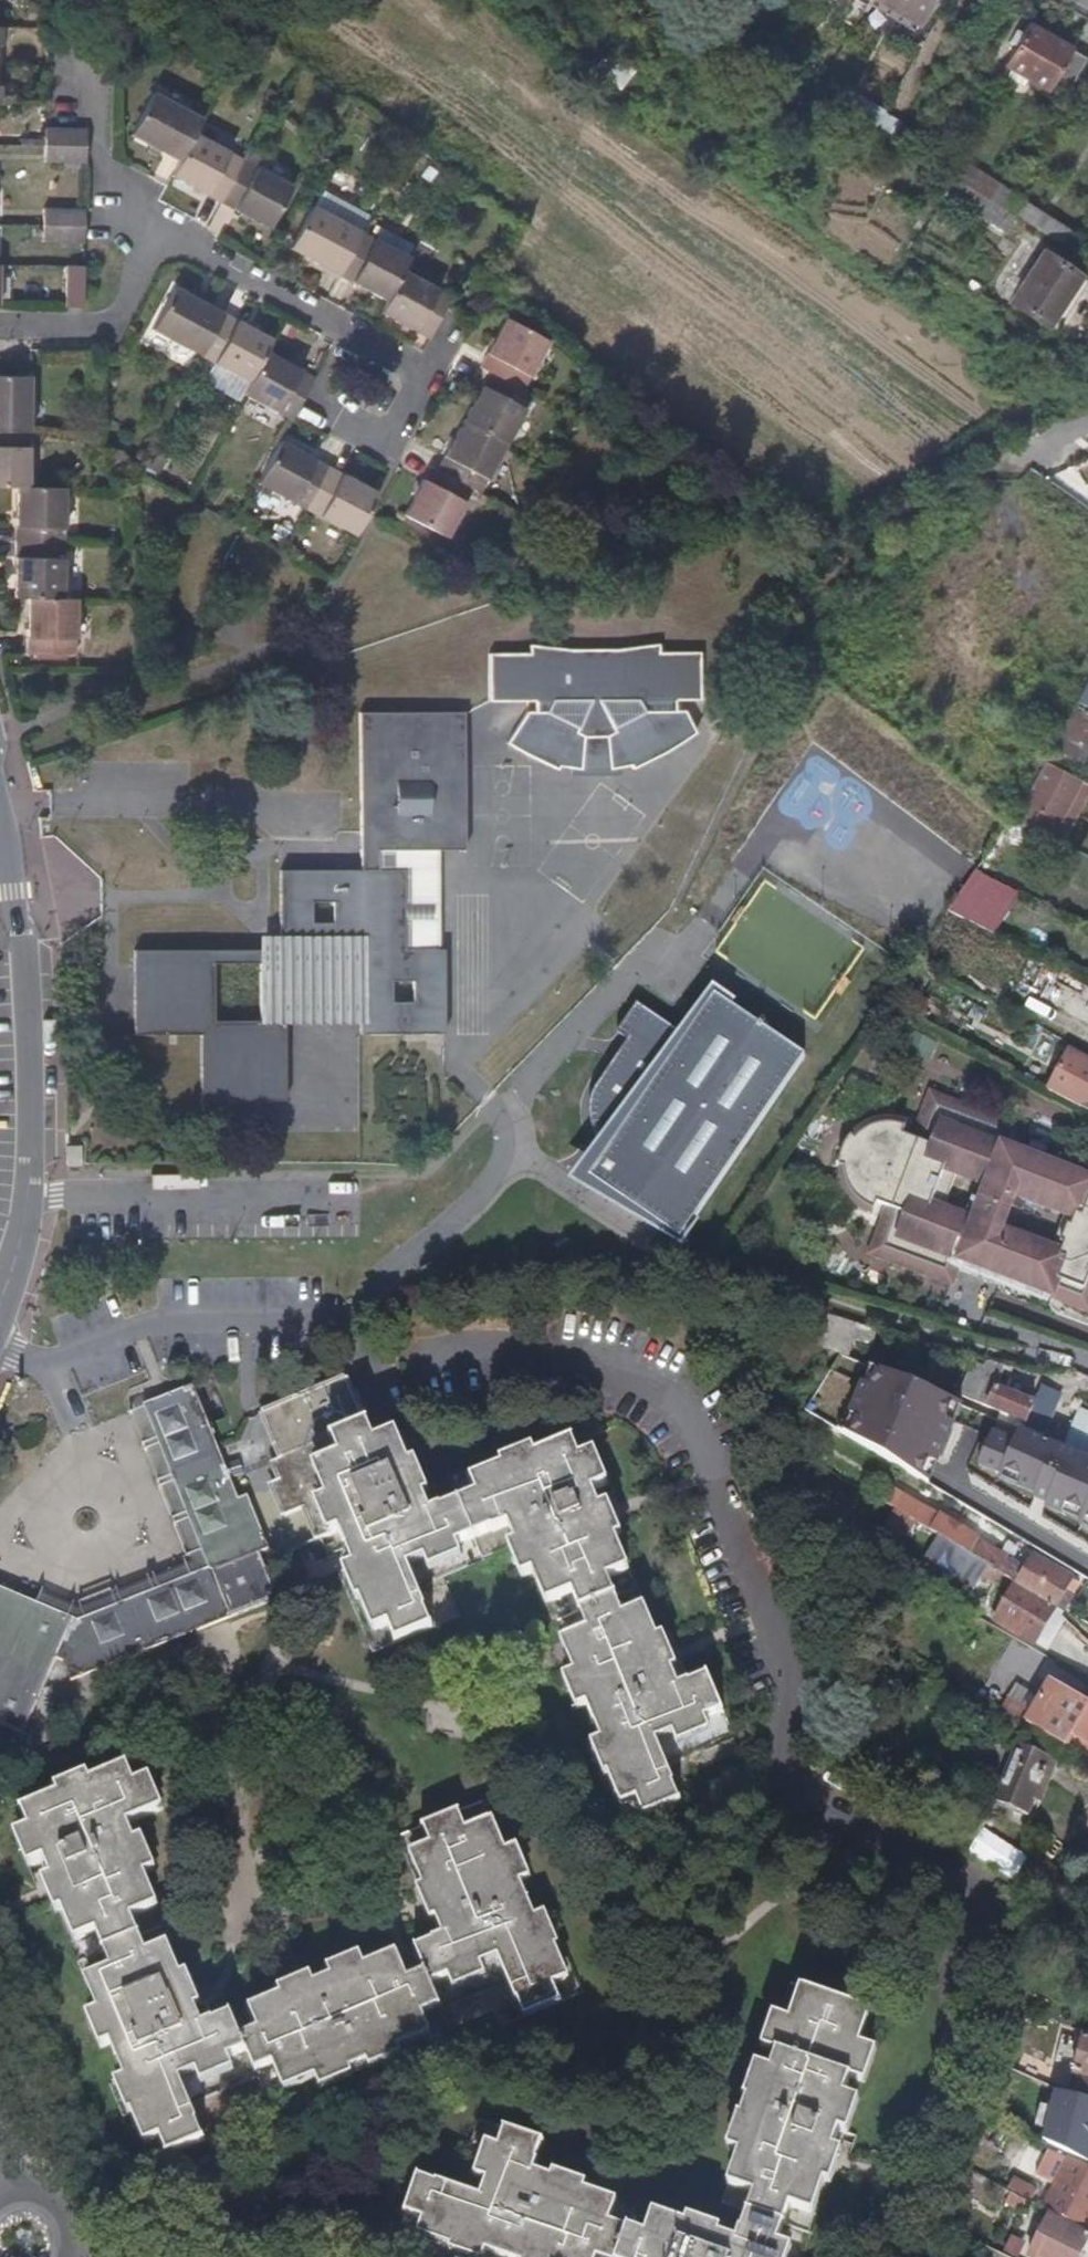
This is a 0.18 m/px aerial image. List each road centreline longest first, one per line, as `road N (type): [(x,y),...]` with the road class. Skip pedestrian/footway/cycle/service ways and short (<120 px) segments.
road 1 (residential): [(415,1353),(515,1350),(610,1366),(660,1391),(689,1419),(739,1534),(785,1658),(785,1763),(835,1838),(964,1901),(1087,1944)]
road 2 (residential): [(0,774),(24,894),(38,1169),(0,1310)]
road 3 (residential): [(0,1787),(41,1774),(88,1719),(143,1701),(210,1717),(231,1736),(240,1775),(245,1931)]
road 4 (residential): [(144,219),(401,362),(411,384),(401,411),(387,426),(366,430)]
road 5 (residential): [(328,1317),(181,1320),(129,1331),(47,1367)]
road 6 (residential): [(510,1157),(478,1201),(420,1255),(328,1317)]
road 7 (residential): [(0,315),(133,316),(144,219)]
road 8 (residential): [(144,219),(95,160),(72,49)]
road 9 (residential): [(510,1157),(550,1175),(616,1228)]
road 10 (residential): [(458,1052),(459,1070),(504,1109),(510,1157)]
road 11 (unclassified): [(76,2256),(78,2233),(53,2197),(18,2190),(0,2196)]

